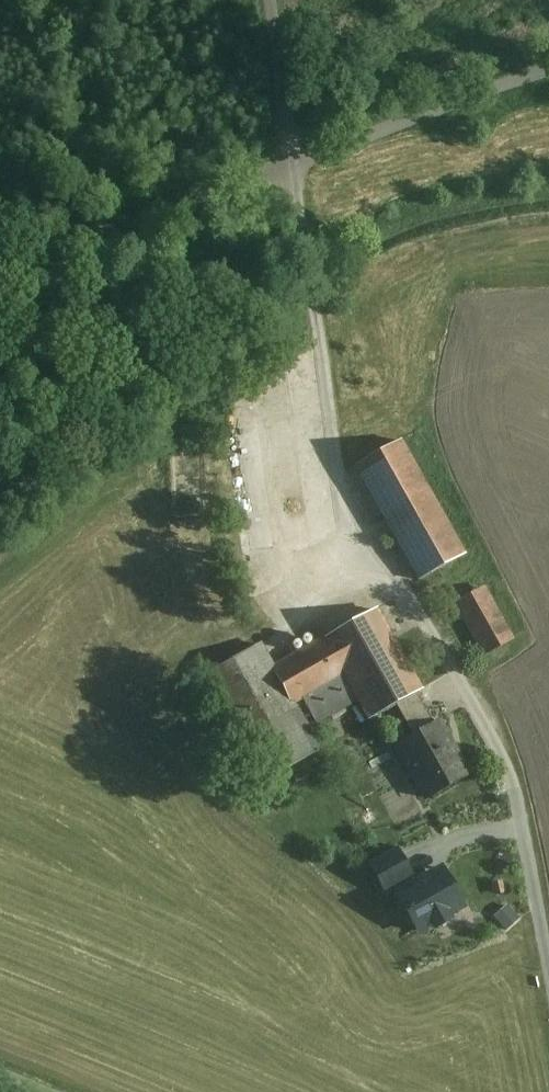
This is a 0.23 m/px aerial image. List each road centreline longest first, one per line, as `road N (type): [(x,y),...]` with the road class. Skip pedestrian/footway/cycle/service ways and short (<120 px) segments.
road 1 (unclassified): [(0,258),(548,60)]
road 2 (track): [(273,0),(346,520)]

